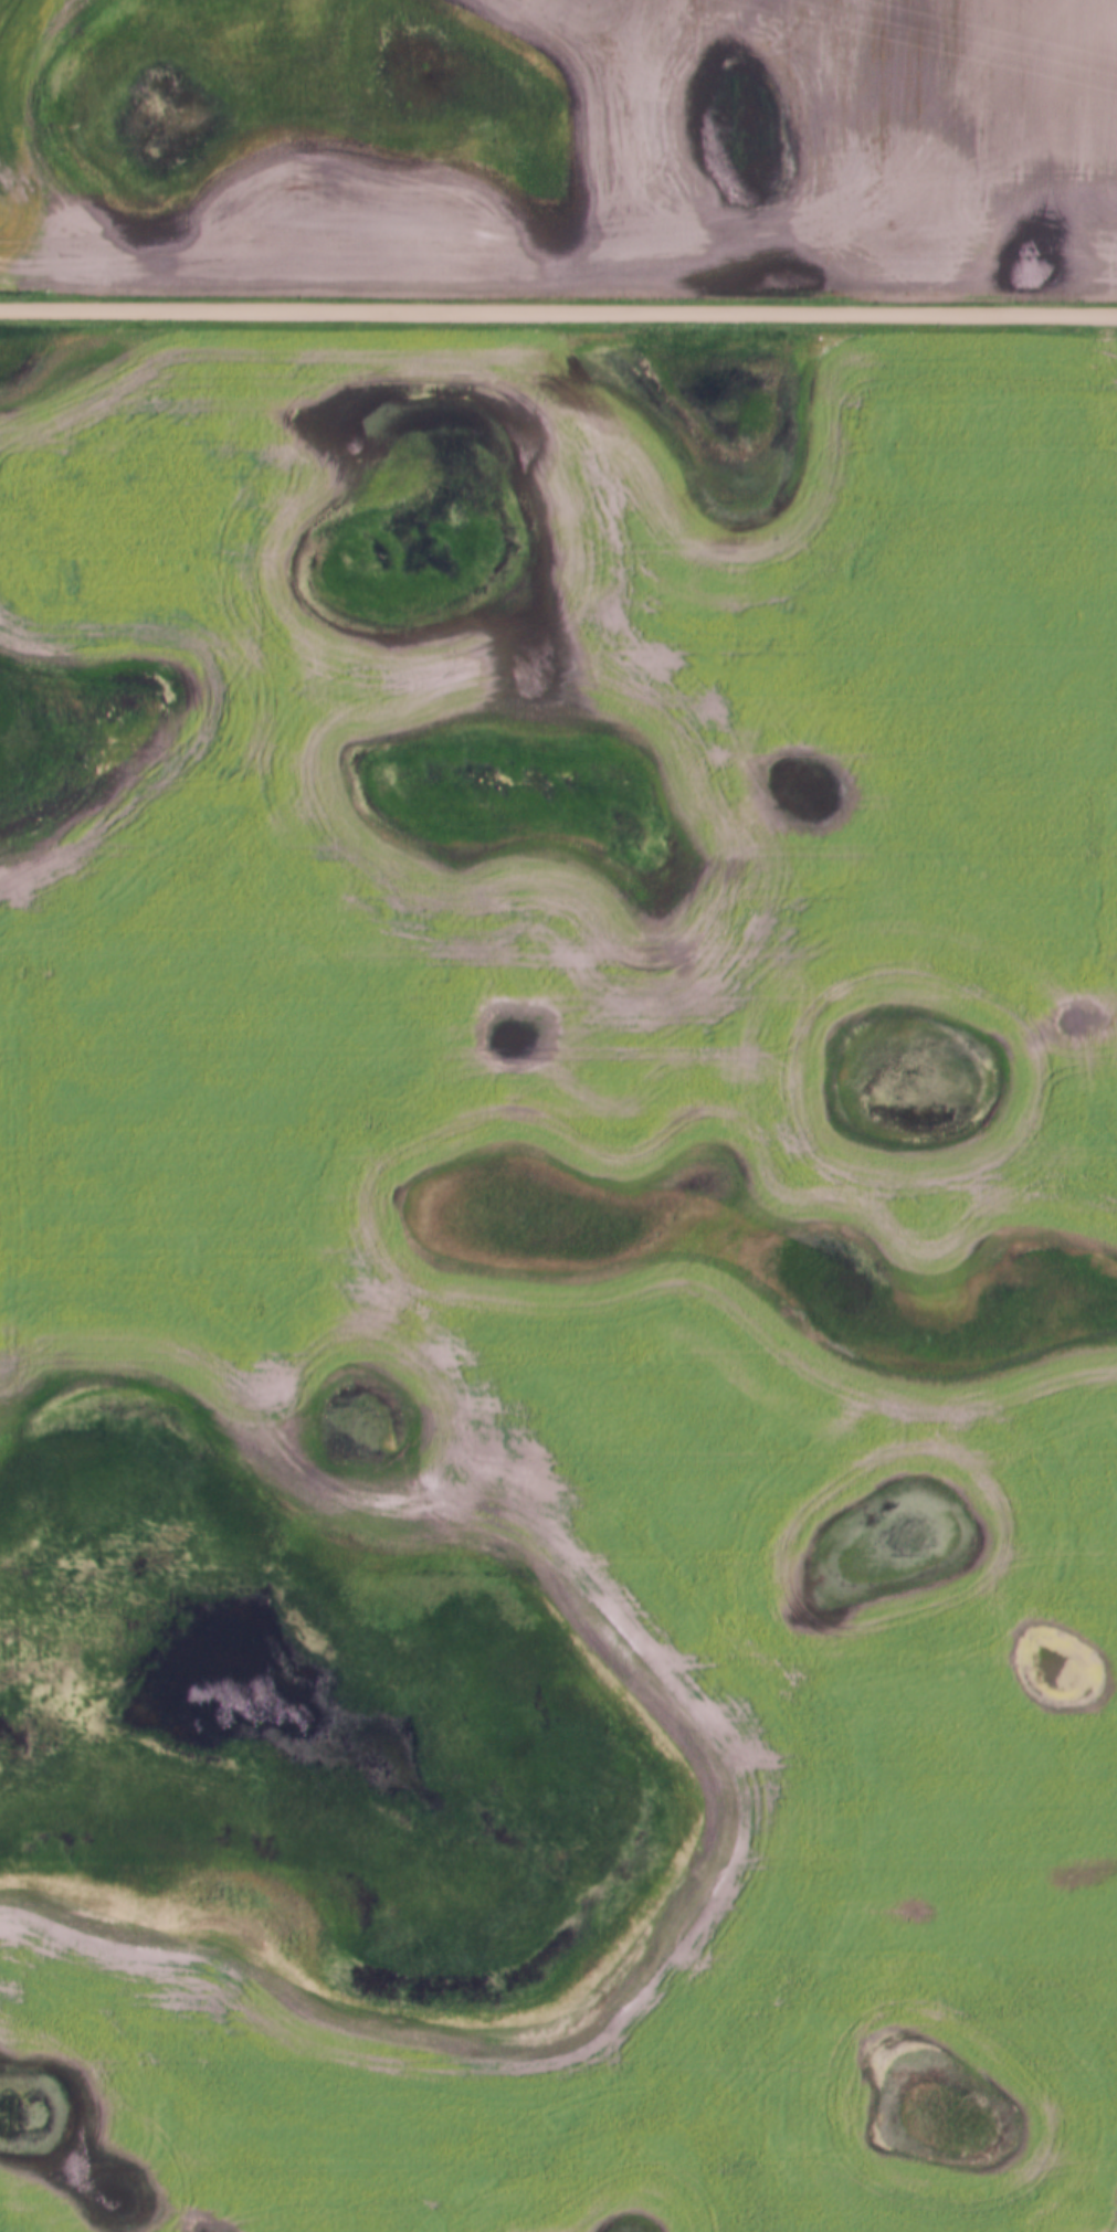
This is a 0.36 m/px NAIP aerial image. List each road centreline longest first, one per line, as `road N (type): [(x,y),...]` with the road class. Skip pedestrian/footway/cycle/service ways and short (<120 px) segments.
road 1 (residential): [(1116,320),(0,314)]

